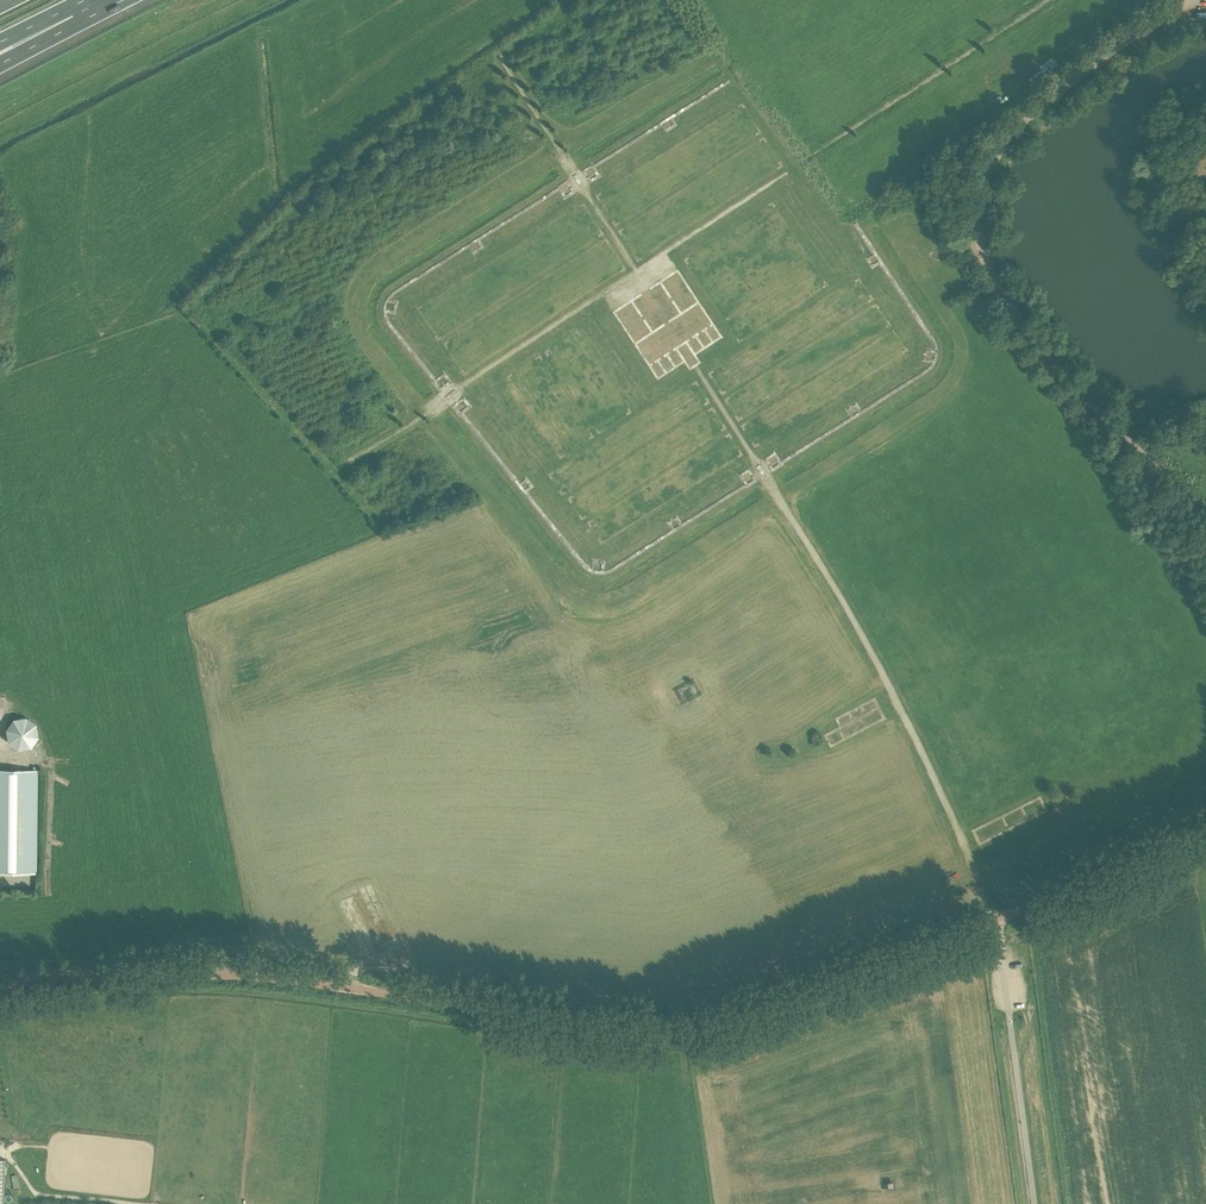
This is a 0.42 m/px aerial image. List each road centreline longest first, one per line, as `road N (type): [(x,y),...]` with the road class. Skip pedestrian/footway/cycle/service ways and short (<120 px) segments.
road 1 (unclassified): [(0,993),(31,975),(73,971),(239,976),(604,1025),(682,1028),(760,1006),(1205,835)]
road 2 (unclassified): [(1205,514),(1060,365),(1006,297),(985,249),(981,194),(1000,148),(1188,0)]
road 3 (track): [(2,1151),(42,1194),(139,1203)]

